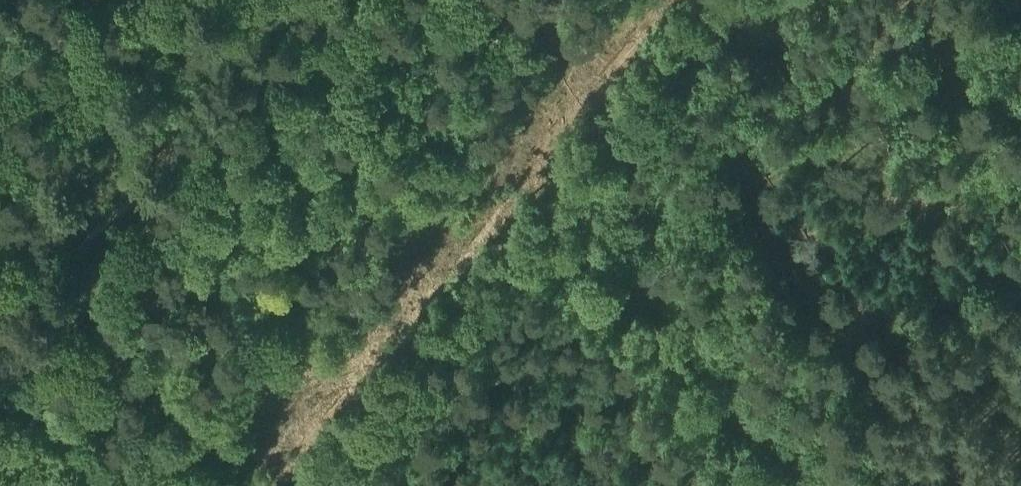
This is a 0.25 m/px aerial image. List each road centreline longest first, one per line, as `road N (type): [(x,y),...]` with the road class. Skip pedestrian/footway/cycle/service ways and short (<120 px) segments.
road 1 (track): [(340,0),(0,411)]
road 2 (track): [(545,192),(805,485)]

